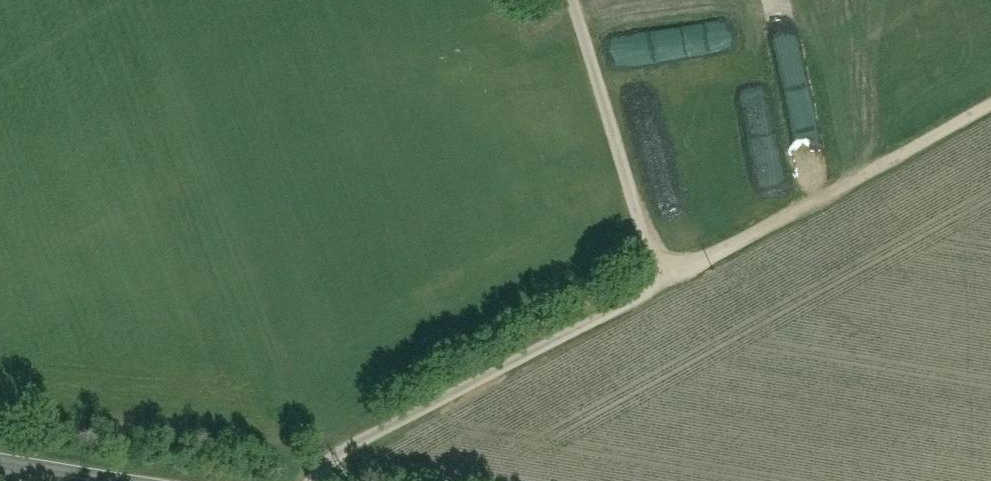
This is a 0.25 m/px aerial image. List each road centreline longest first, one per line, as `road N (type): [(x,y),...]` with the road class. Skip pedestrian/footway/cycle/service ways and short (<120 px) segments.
road 1 (residential): [(318,480),(330,462),(363,441),(703,264)]
road 2 (track): [(703,264),(990,107)]

